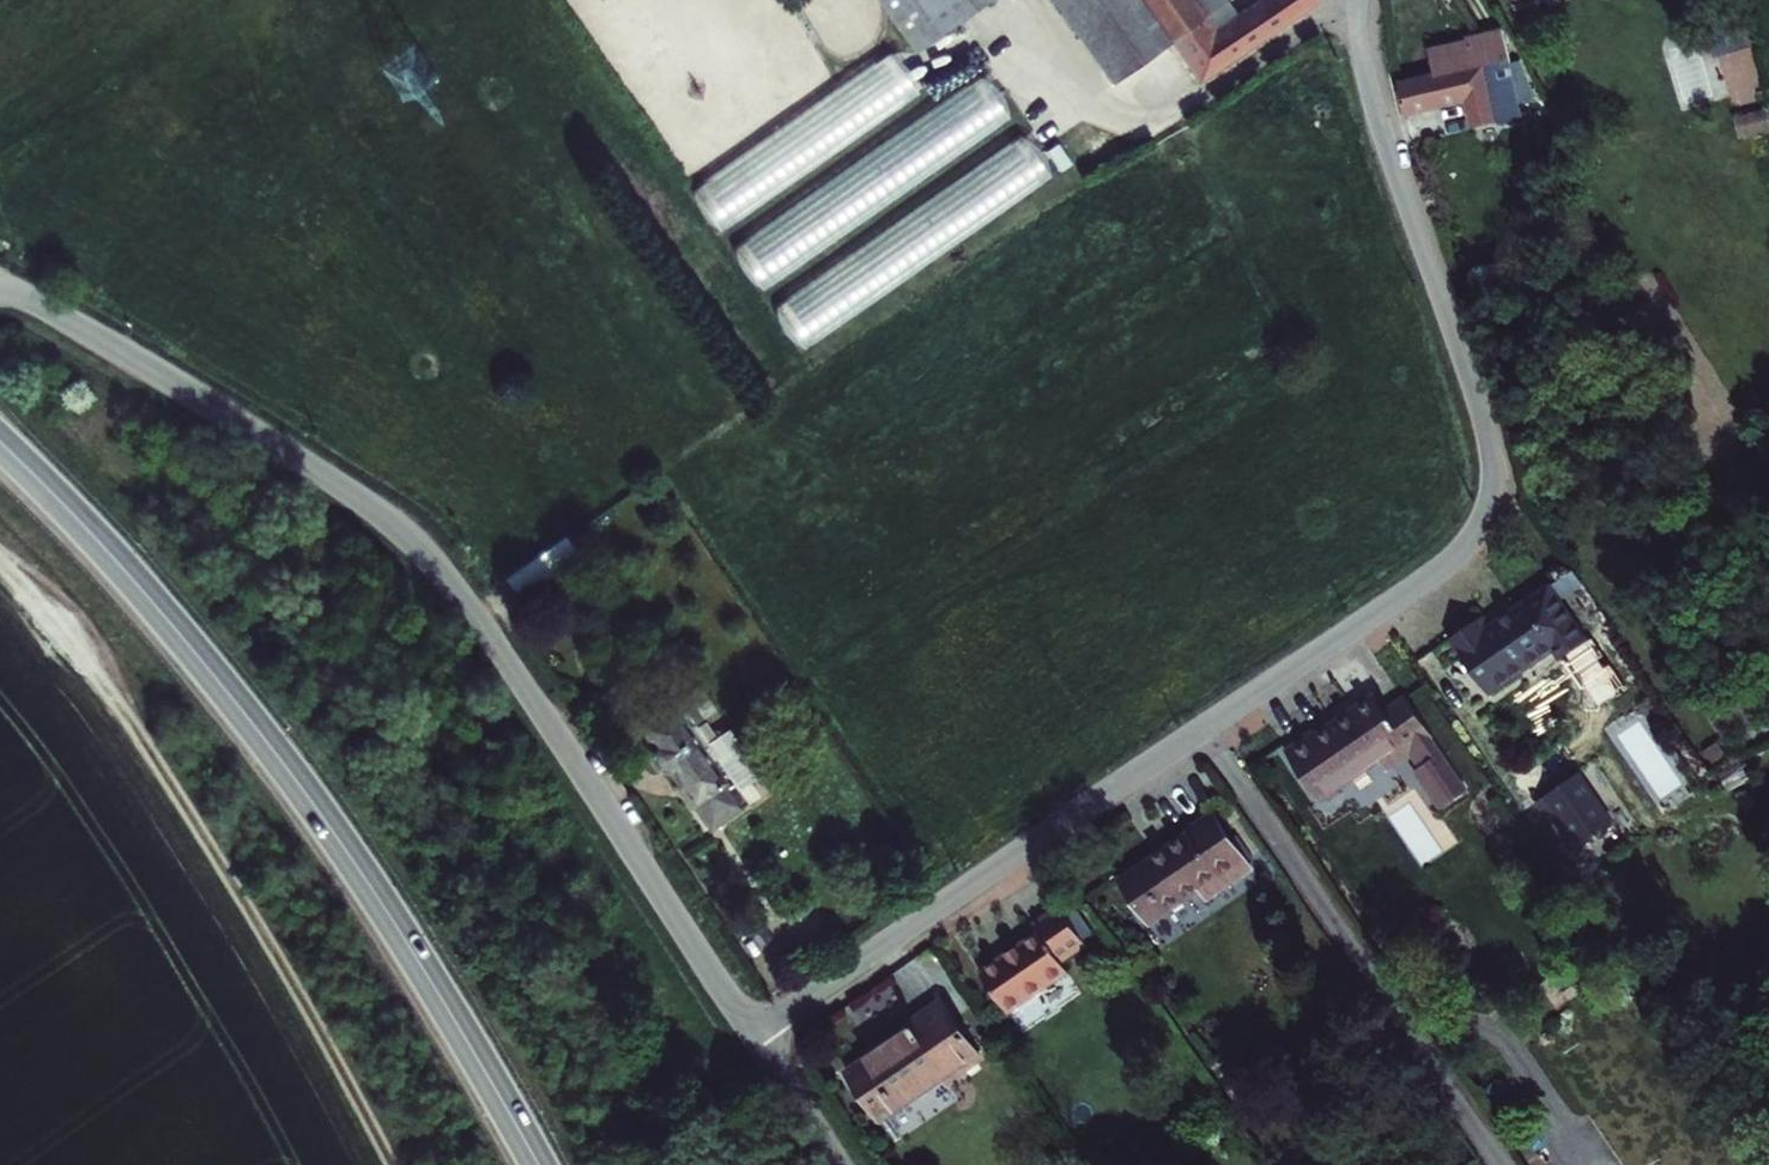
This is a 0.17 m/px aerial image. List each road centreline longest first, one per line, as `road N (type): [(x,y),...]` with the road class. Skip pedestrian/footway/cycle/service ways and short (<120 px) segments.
road 1 (unclassified): [(1358,0),(1374,109),(1488,432),(1492,483),(1471,531),(1439,568),(753,1032)]
road 2 (unclassified): [(753,1032),(423,549),(328,476),(0,285)]
road 3 (secondary): [(0,441),(127,573),(270,744),(356,861),(540,1164)]
road 4 (track): [(391,1164),(242,895),(160,767),(0,562)]
road 5 (unclassified): [(840,1164),(753,1032)]

